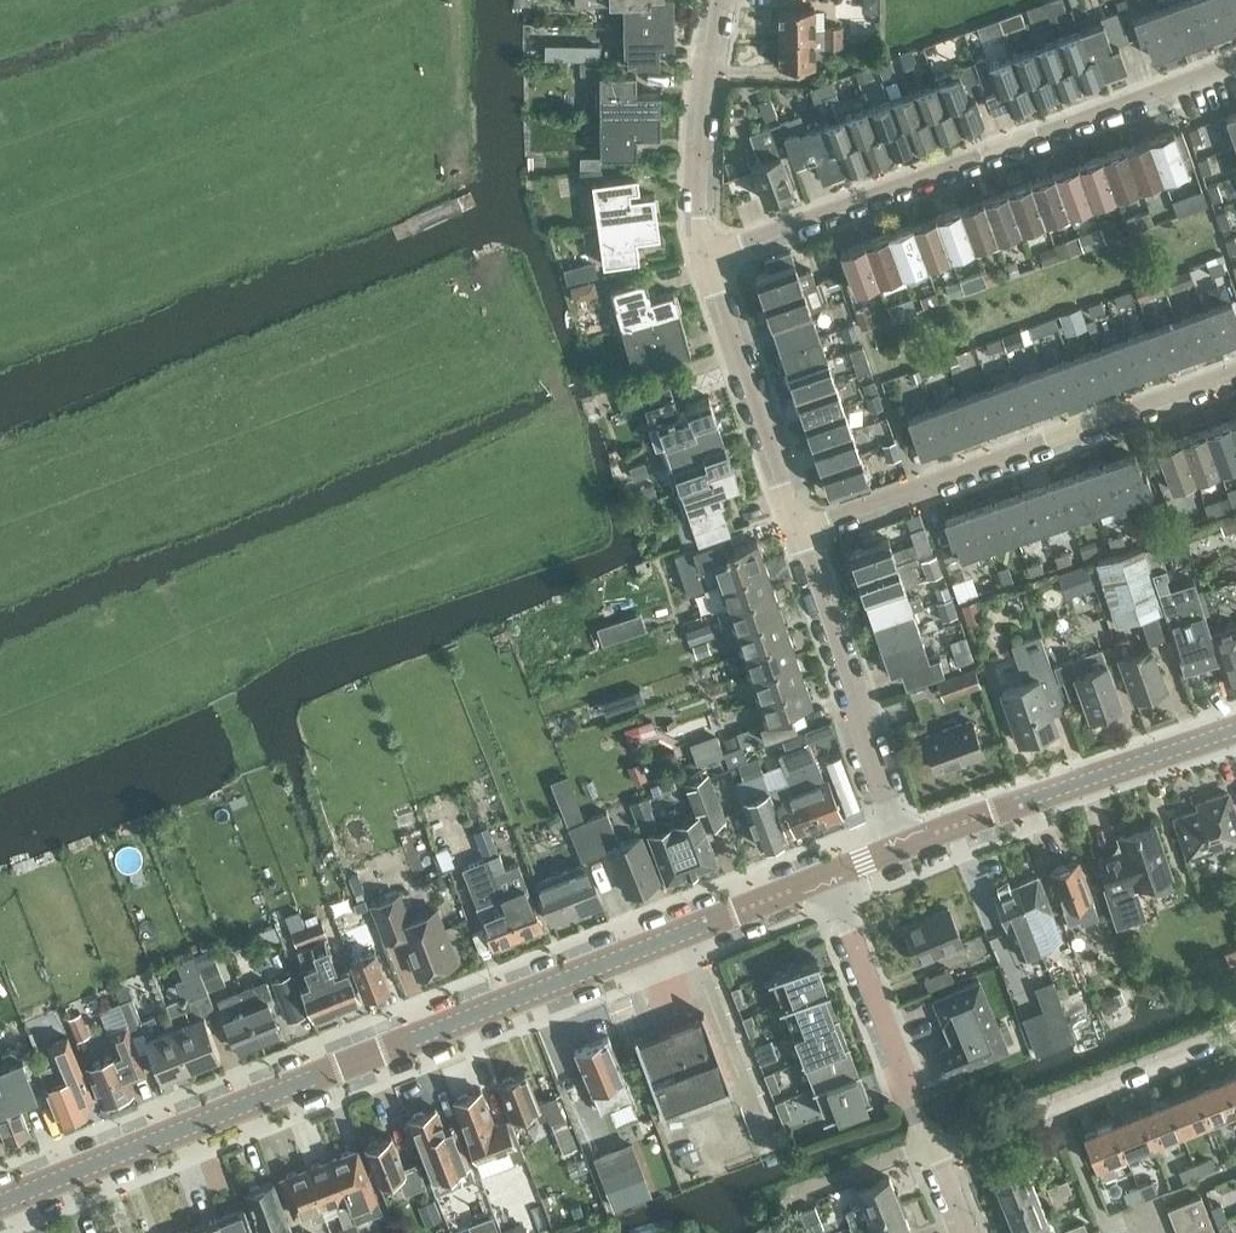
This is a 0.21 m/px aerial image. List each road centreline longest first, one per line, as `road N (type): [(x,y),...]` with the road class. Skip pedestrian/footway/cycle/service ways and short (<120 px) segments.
road 1 (tertiary): [(0,1204),(832,876)]
road 2 (residential): [(1235,75),(712,255)]
road 3 (residential): [(1235,372),(801,530)]
road 4 (tertiary): [(908,846),(1235,728)]
road 5 (residential): [(908,846),(801,530)]
road 6 (residential): [(1235,1038),(939,1162)]
road 7 (residential): [(939,1162),(832,876)]
road 8 (residential): [(801,530),(712,255)]
road 9 (residential): [(712,255),(705,116),(730,0)]

